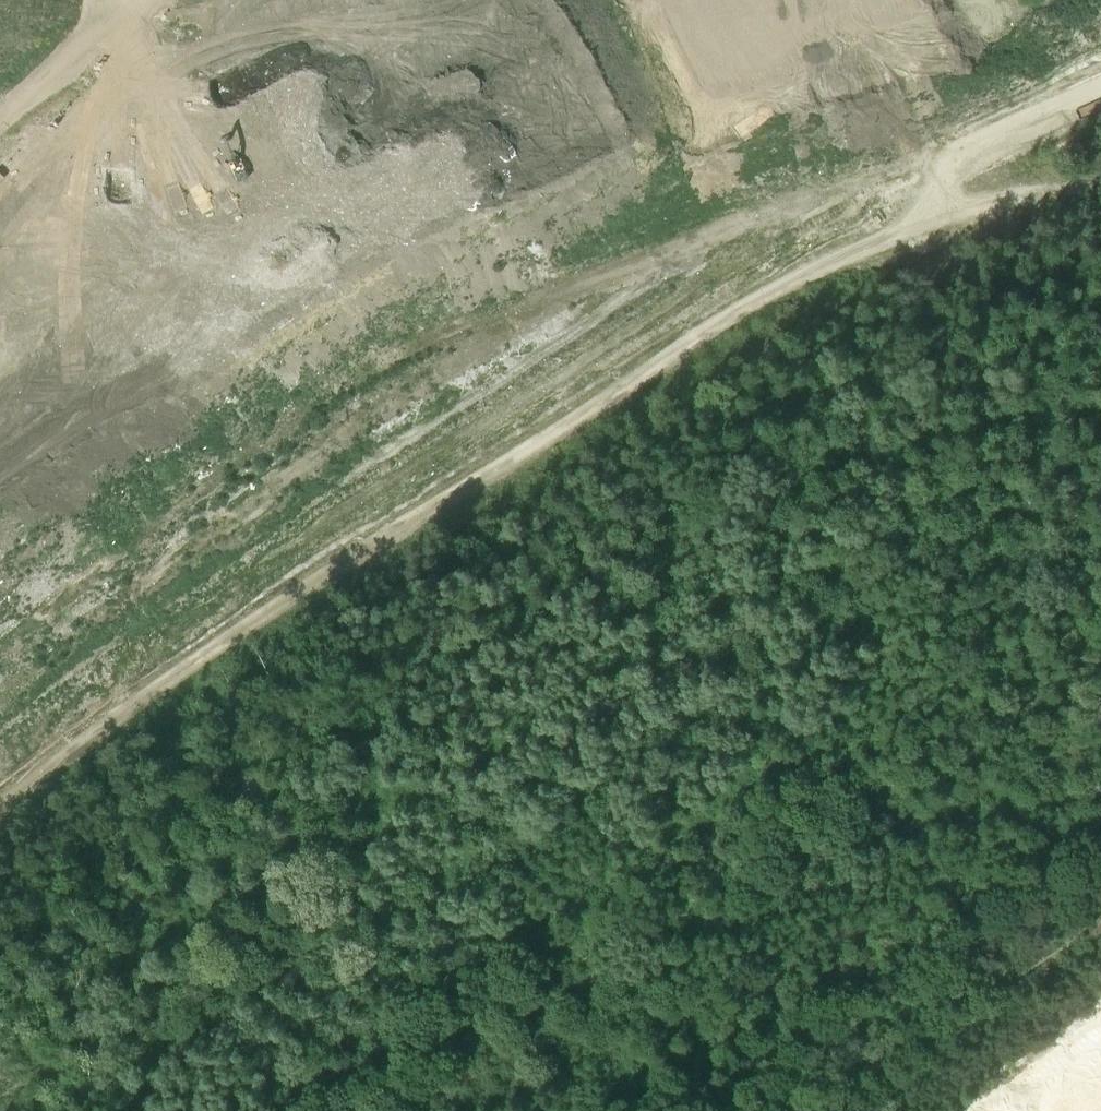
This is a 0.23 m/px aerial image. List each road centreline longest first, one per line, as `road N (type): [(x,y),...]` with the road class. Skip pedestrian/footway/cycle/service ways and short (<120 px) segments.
road 1 (track): [(152,0),(114,23),(0,129)]

